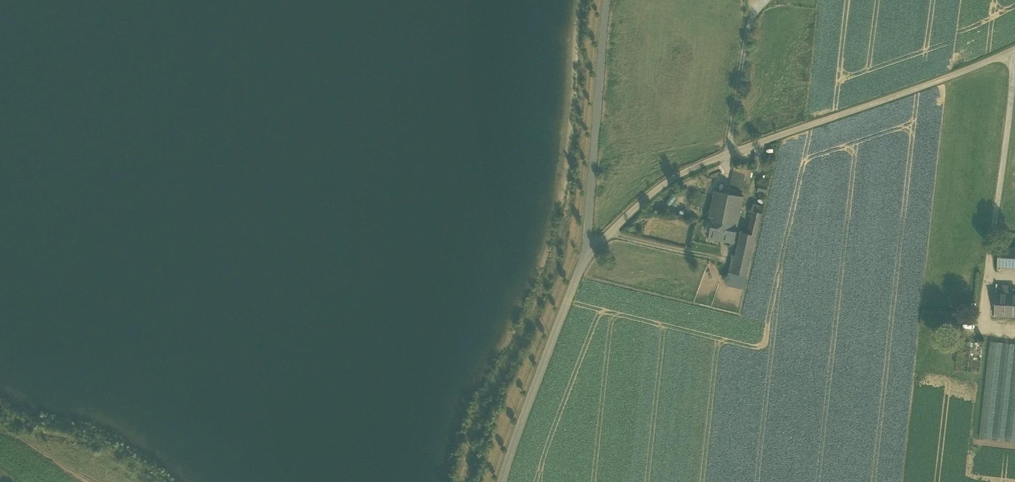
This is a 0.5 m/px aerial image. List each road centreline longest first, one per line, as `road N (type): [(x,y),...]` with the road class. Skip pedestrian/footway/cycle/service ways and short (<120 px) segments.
road 1 (unclassified): [(585,251),(670,177),(1014,50)]
road 2 (unclassified): [(585,251),(608,0)]
road 3 (unclassified): [(501,481),(585,251)]

